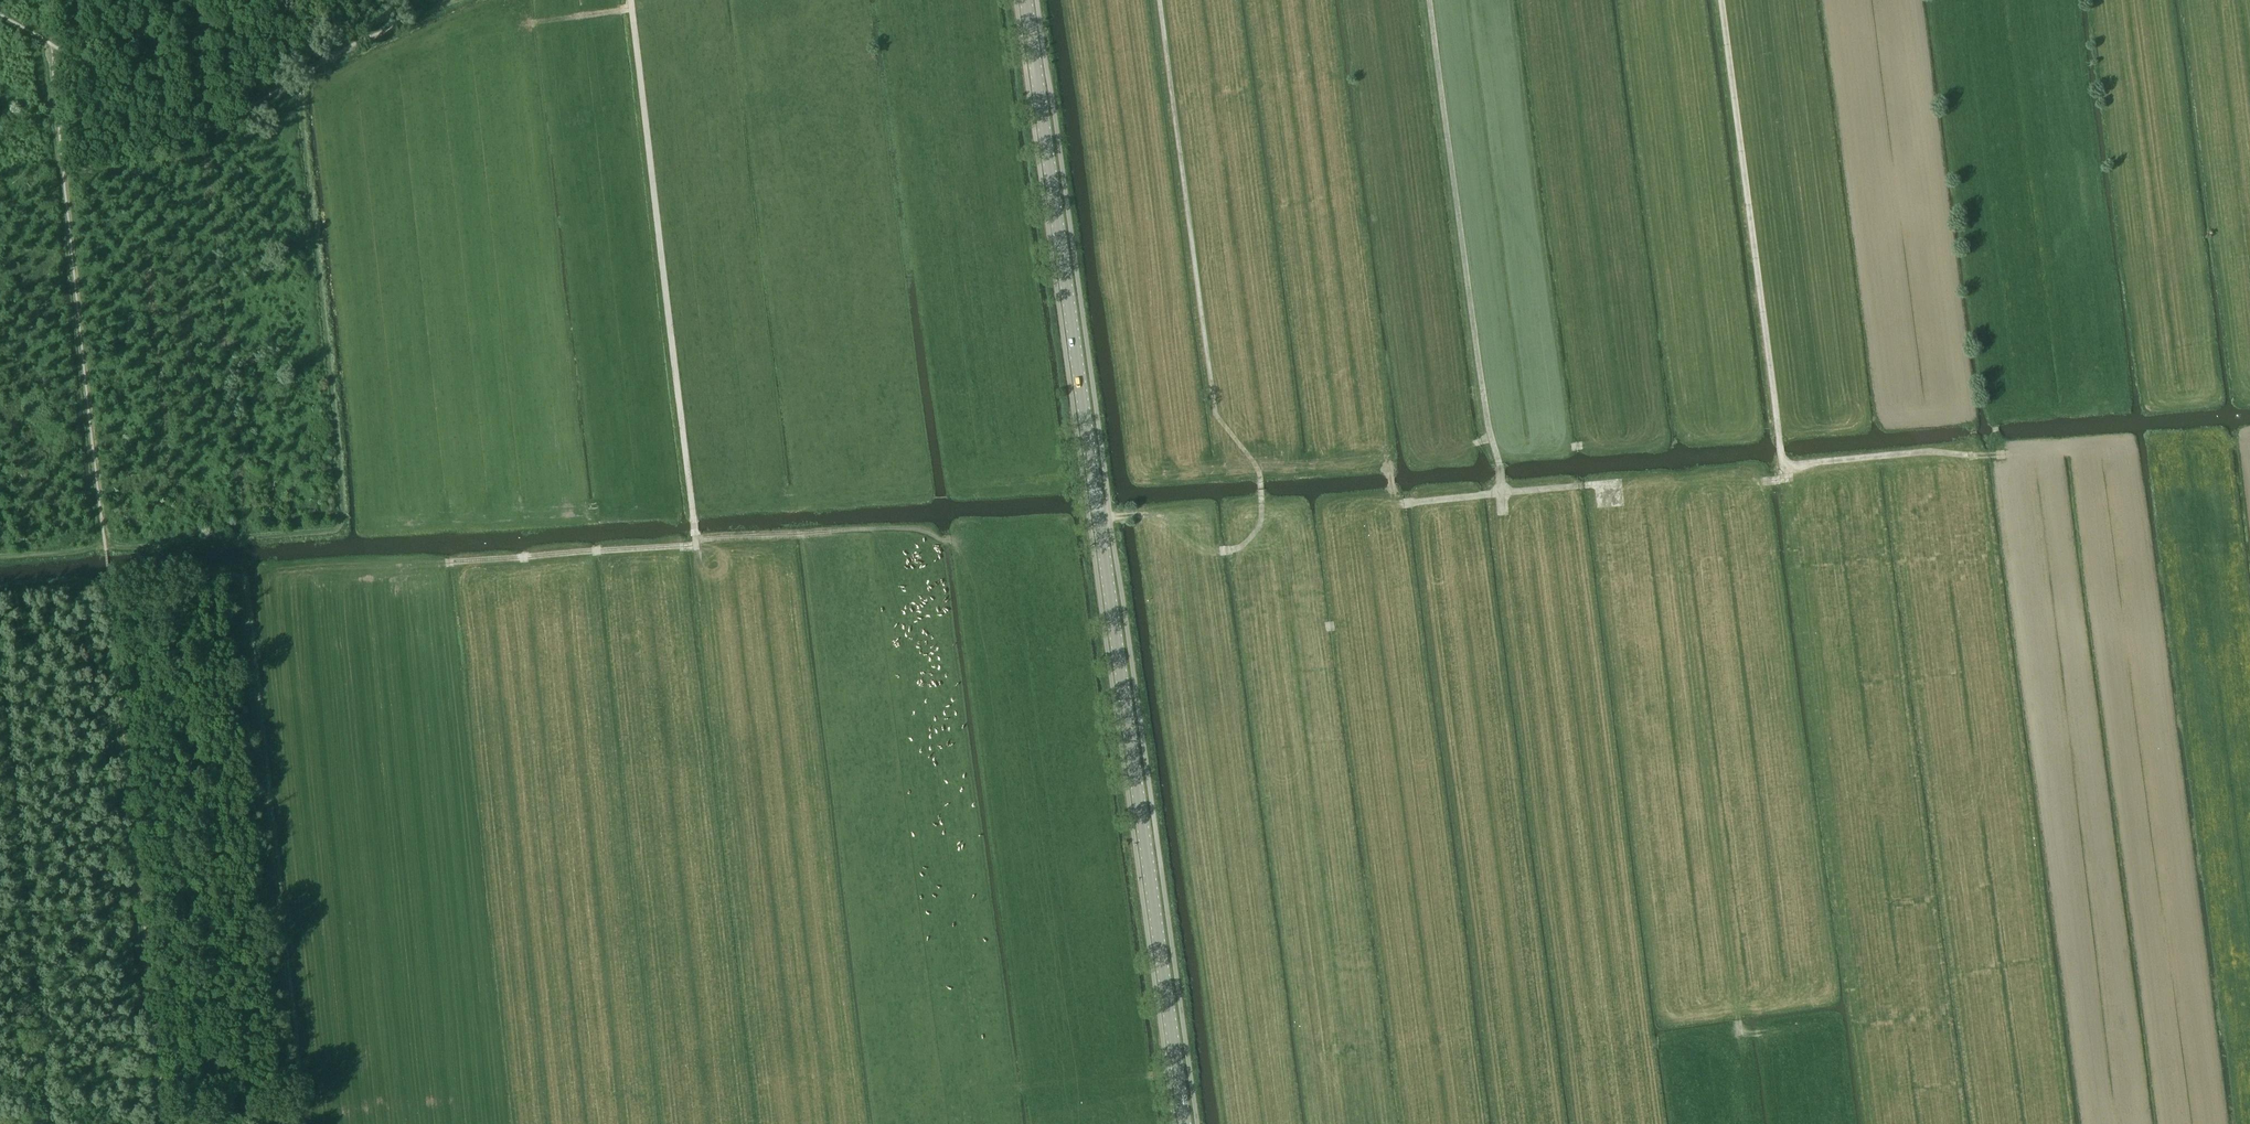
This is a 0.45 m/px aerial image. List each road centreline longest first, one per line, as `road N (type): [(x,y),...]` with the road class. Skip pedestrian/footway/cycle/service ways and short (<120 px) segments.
road 1 (tertiary): [(1185,1123),(1025,0)]
road 2 (track): [(1159,0),(1217,415),(1259,472),(1261,516),(1246,544),(1220,552),(1161,518),(1098,518)]
road 3 (track): [(2004,455),(1781,461),(1720,0)]

